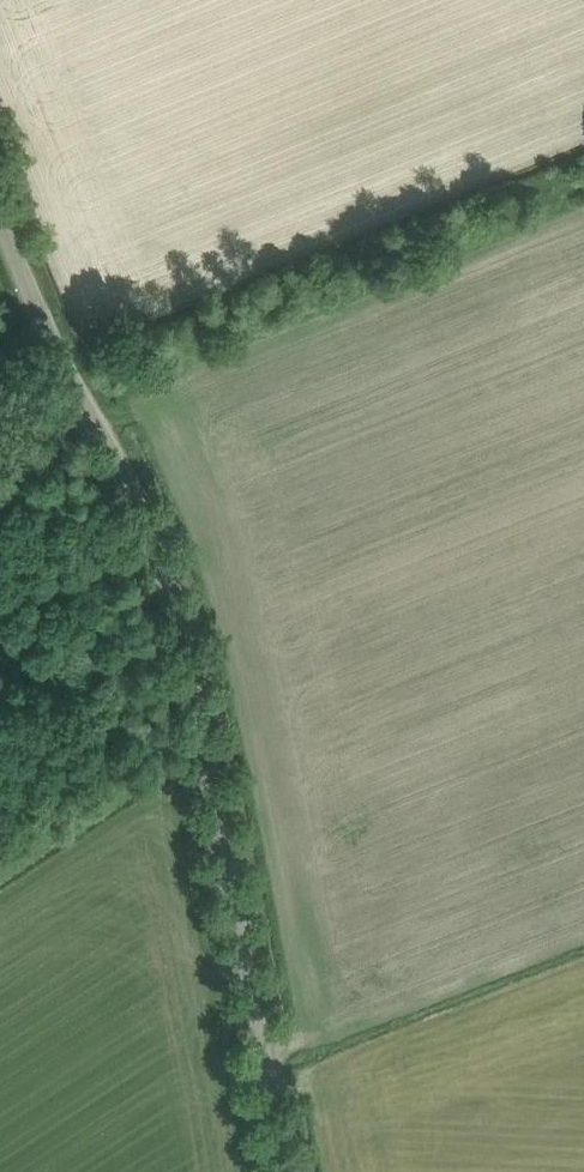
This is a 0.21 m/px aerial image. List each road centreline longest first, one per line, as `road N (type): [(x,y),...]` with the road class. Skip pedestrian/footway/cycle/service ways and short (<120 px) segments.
road 1 (unclassified): [(282,1171),(162,553),(139,478),(81,416),(0,215)]

